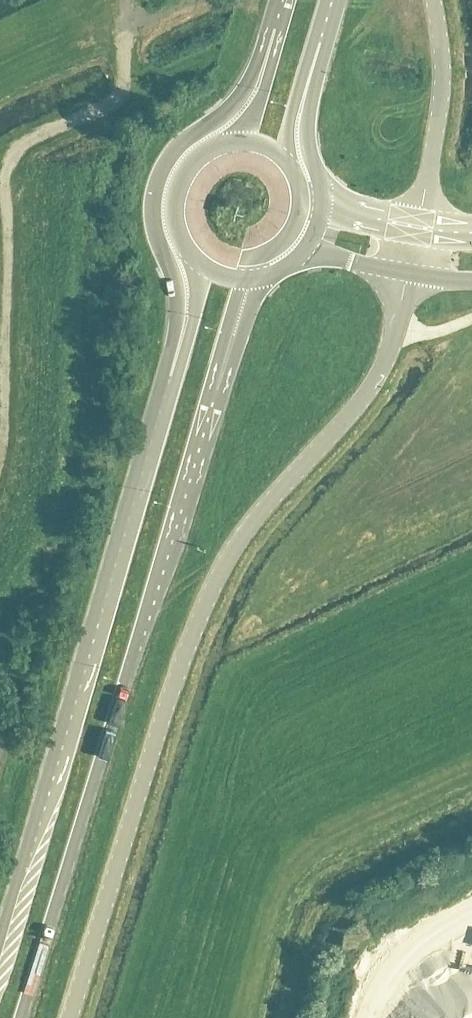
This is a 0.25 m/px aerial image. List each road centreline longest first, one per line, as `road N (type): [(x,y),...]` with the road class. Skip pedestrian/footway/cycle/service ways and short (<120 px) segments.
road 1 (unclassified): [(68,1017),(198,611),(253,521),(373,382),(390,353),(407,272)]
road 2 (primary): [(19,1017),(226,357)]
road 3 (primary): [(178,345),(0,941)]
road 4 (primary): [(260,74),(237,104),(180,146),(158,180),(153,225),(174,280),(178,345)]
road 5 (unclassified): [(416,228),(443,87),(433,0)]
road 6 (primary): [(228,144),(202,155),(177,188),(174,216),(190,254)]
road 7 (primary): [(321,208),(306,135),(306,84)]

